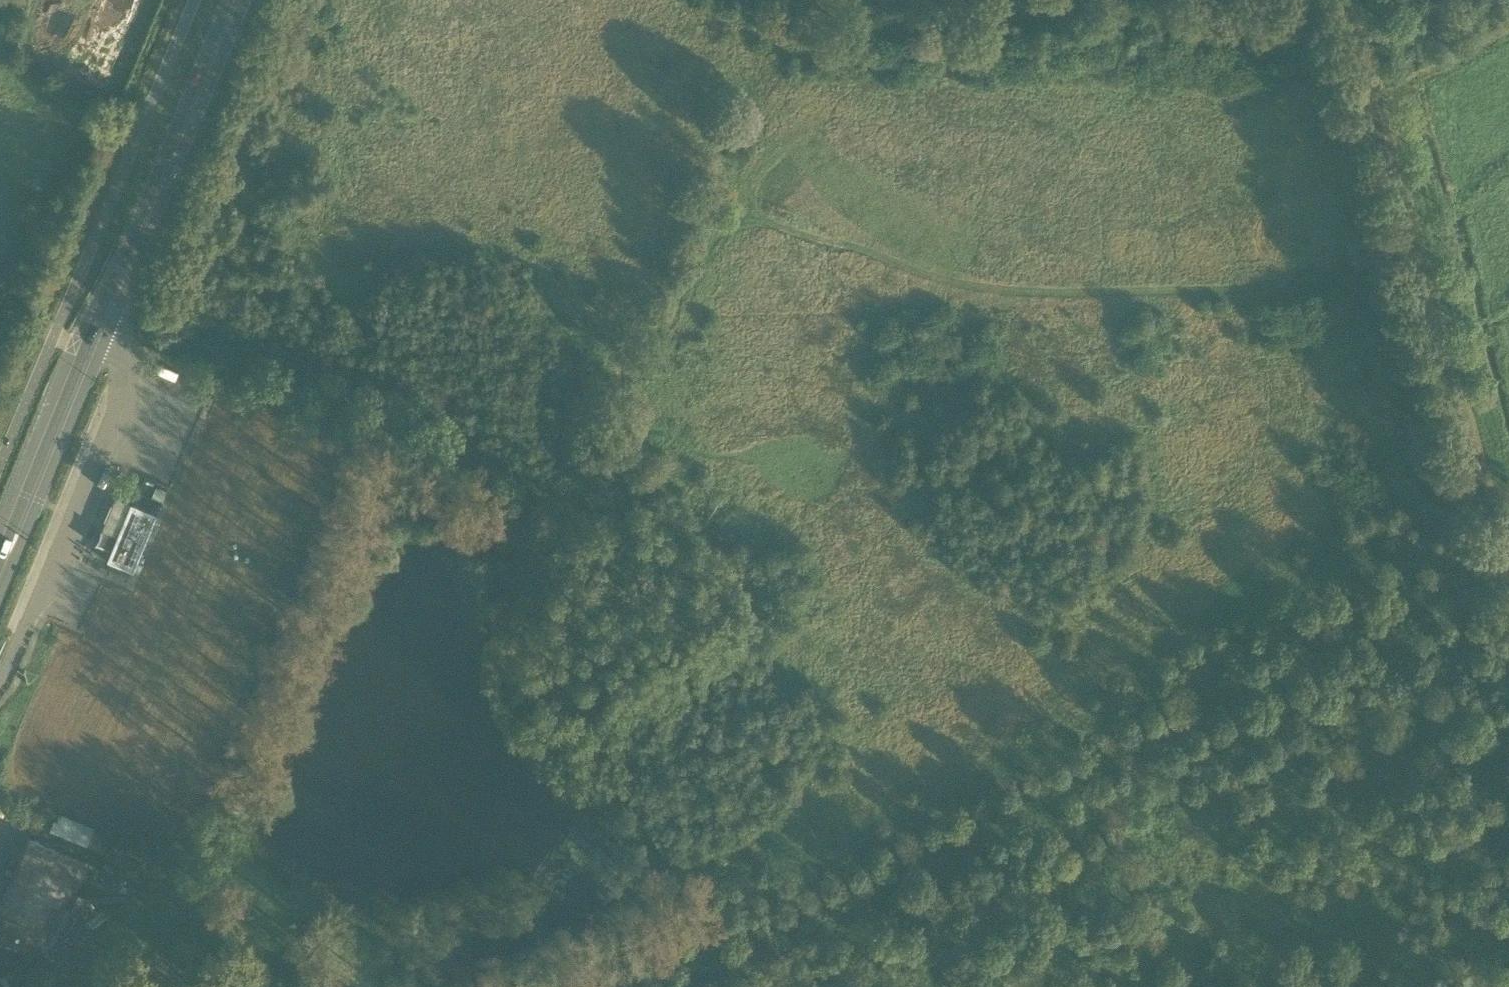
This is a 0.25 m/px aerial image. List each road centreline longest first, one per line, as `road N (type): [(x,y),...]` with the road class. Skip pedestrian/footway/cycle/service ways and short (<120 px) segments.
road 1 (primary): [(0,575),(236,0)]
road 2 (track): [(1349,0),(1508,592)]

